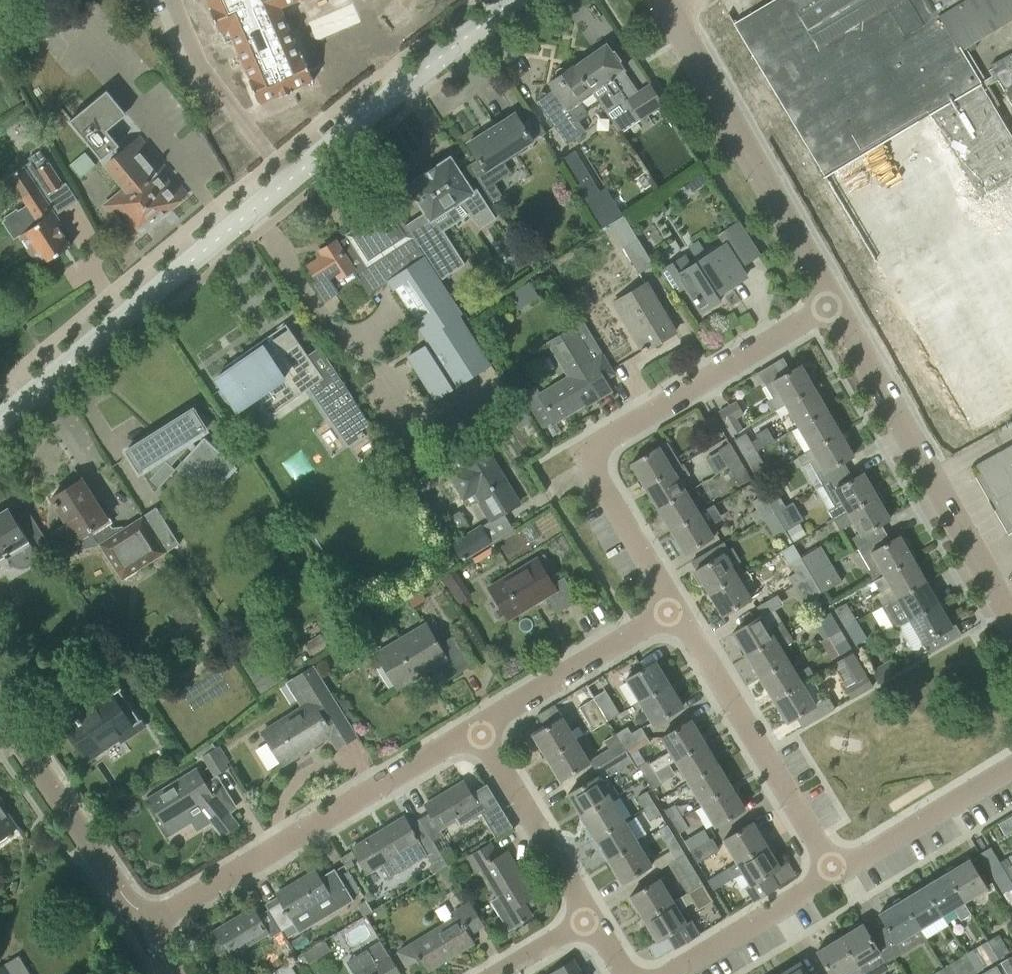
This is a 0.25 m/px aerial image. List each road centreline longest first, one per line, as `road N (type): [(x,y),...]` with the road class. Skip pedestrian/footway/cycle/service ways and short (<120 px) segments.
road 1 (tertiary): [(0,420),(510,0)]
road 2 (residential): [(673,608),(590,454),(613,432),(830,304)]
road 3 (residential): [(156,918),(477,729)]
road 4 (residential): [(1011,614),(830,304)]
road 5 (residential): [(830,304),(674,0)]
road 6 (residential): [(835,871),(673,608)]
road 7 (residential): [(156,918),(131,907),(0,714)]
road 8 (residential): [(477,729),(673,608)]
road 9 (residential): [(590,918),(477,729)]
road 10 (residential): [(835,871),(1011,767)]
road 11 (residential): [(665,973),(835,871)]

